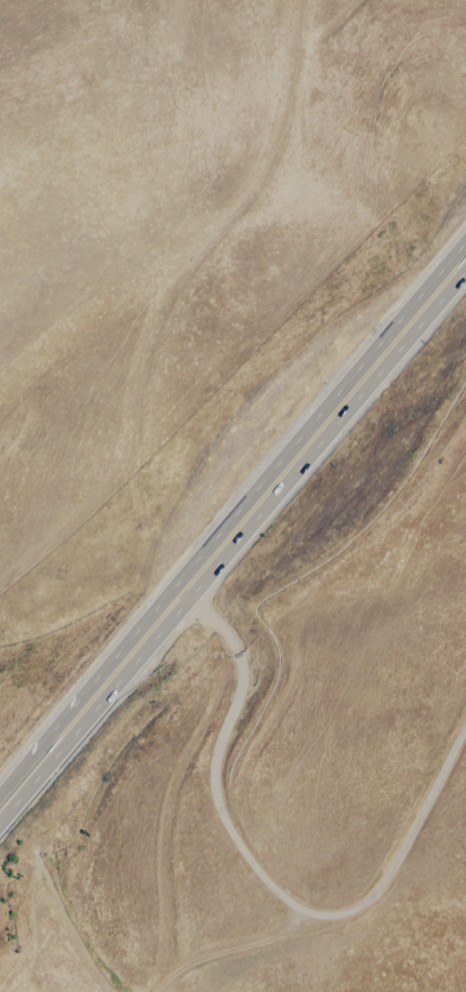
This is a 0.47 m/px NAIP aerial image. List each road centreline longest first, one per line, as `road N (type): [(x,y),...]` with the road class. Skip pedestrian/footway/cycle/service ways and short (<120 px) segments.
road 1 (trunk): [(0,818),(465,265)]
road 2 (residential): [(186,597),(227,637),(238,666),(214,799),(256,873),(316,917),(384,901),(465,734)]
road 3 (track): [(0,429),(175,281),(245,201),(264,160),(305,0)]
road 4 (trunk): [(465,235),(186,565)]
road 5 (trunk): [(186,565),(8,781)]

